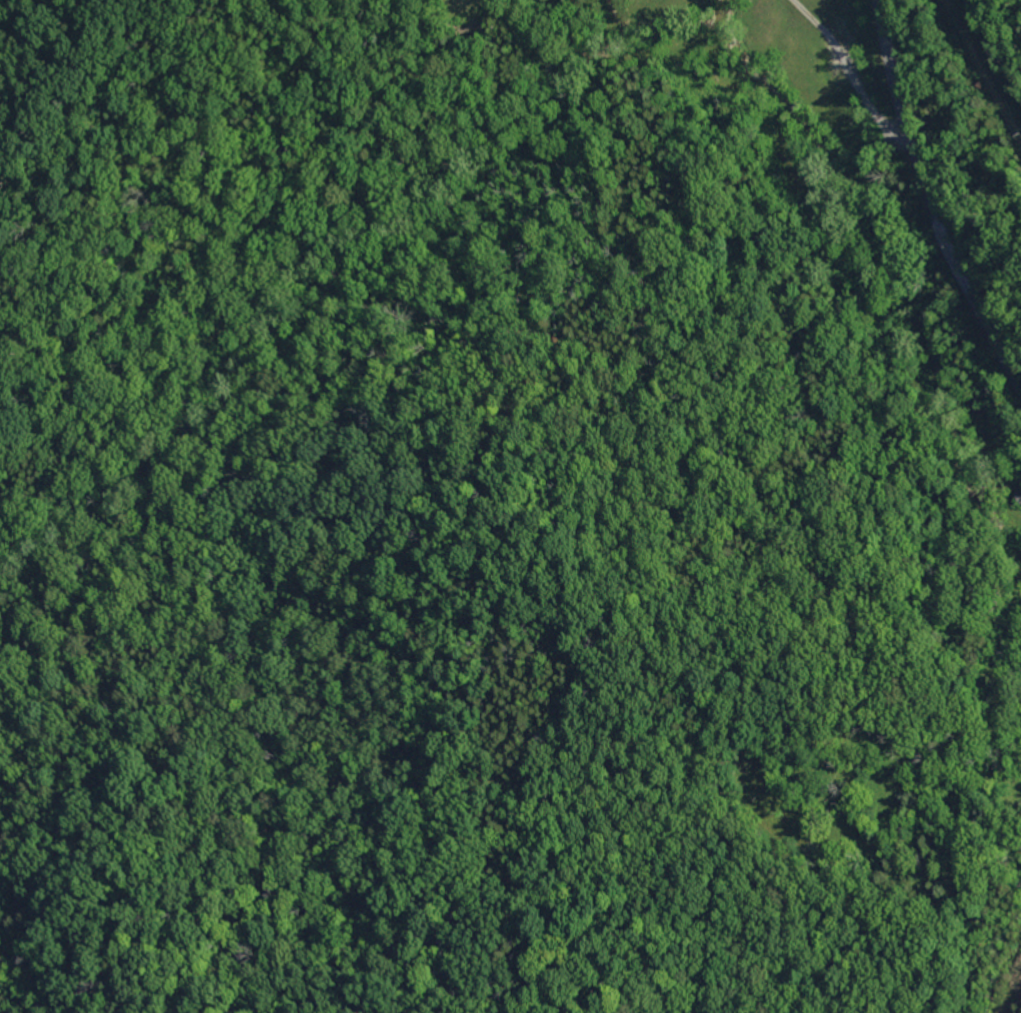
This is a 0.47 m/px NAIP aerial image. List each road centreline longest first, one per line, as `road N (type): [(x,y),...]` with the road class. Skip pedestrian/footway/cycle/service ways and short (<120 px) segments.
road 1 (residential): [(1020,396),(921,181),(878,0)]

